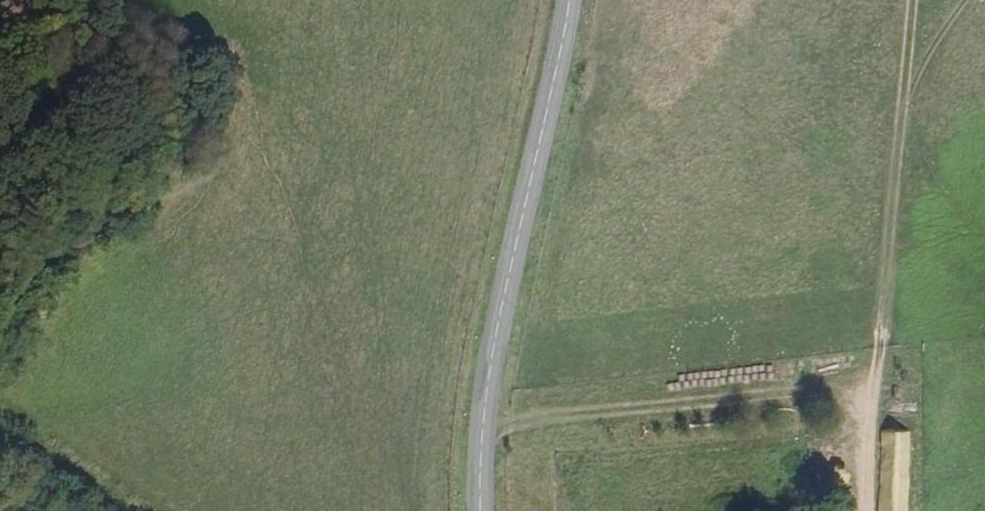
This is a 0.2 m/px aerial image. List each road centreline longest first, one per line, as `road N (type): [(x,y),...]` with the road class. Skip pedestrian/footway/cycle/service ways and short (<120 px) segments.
road 1 (secondary): [(568,0),(485,391),(481,510)]

